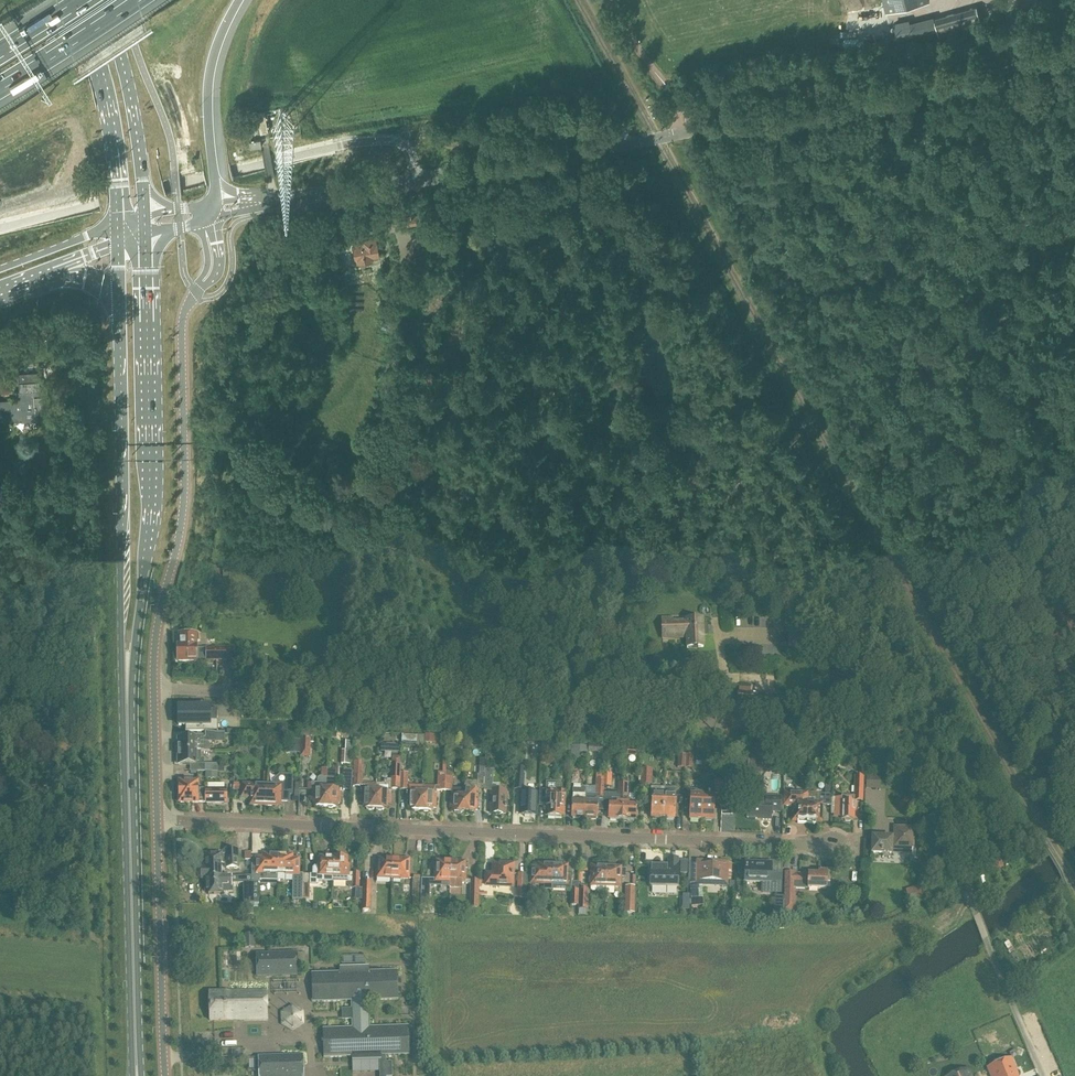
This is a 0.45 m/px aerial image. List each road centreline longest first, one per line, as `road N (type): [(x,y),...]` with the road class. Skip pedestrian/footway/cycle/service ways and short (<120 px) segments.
road 1 (unclassified): [(261,203),(948,87),(1074,45)]
road 2 (track): [(1001,75),(1003,104),(913,287),(890,466),(1074,787)]
road 3 (residential): [(834,846),(158,817)]
road 4 (unclassified): [(204,222),(212,264),(182,320),(183,502),(154,650),(158,817)]
road 5 (primary): [(127,704),(149,496),(146,235)]
road 6 (primary): [(120,303),(127,704)]
road 7 (primary): [(139,1075),(127,704)]
road 8 (unclassified): [(158,817),(166,1075)]
road 9 (primary): [(78,0),(109,133),(118,225)]
road 10 (primary): [(144,217),(132,98),(107,0)]
road 11 (motorway): [(216,204),(210,76),(240,0)]
road 12 (motorway): [(0,87),(135,0)]
road 13 (tertiary): [(118,225),(0,269)]

